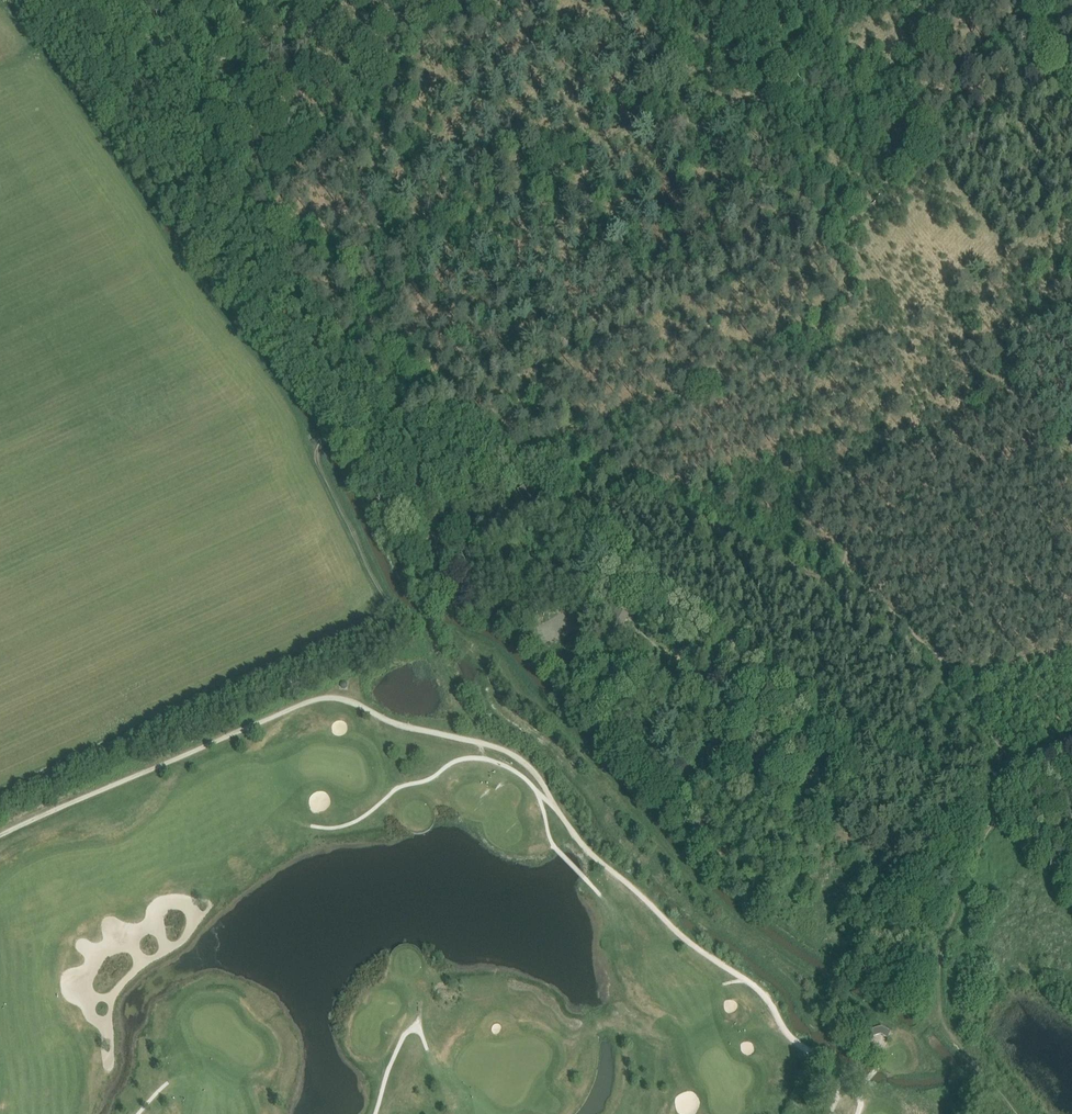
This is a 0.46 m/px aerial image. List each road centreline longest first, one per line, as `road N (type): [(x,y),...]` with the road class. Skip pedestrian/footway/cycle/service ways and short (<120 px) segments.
road 1 (track): [(830,1113),(839,1076),(790,1036),(760,991),(683,938),(595,857),(530,766),(502,749),(399,725),(340,698),(314,699),(0,834)]
road 2 (track): [(980,791),(723,626),(574,500)]
road 3 (track): [(1071,886),(999,802),(980,791)]

